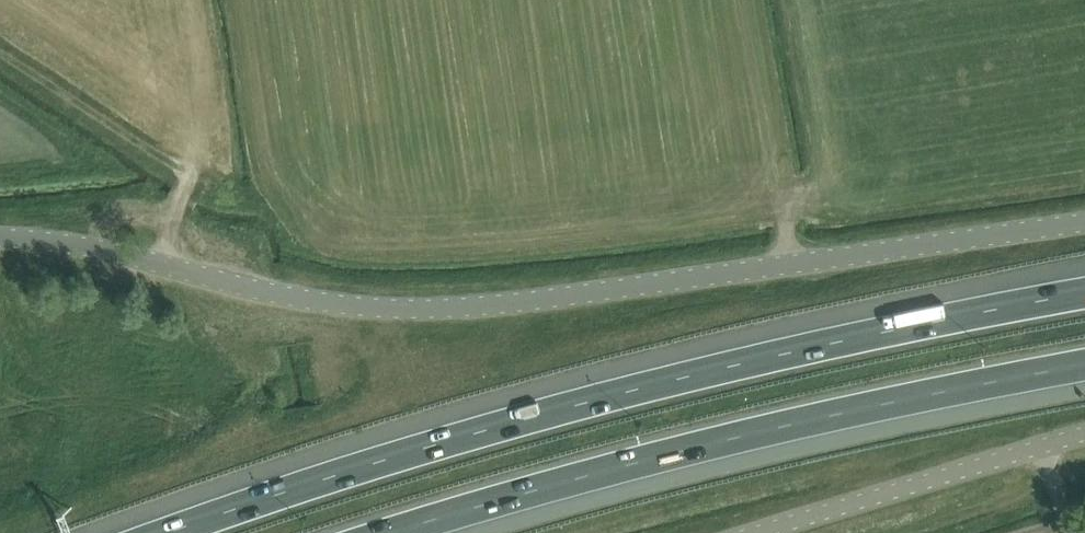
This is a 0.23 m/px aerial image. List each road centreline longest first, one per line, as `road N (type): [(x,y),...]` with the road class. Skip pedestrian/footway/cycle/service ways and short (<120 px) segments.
road 1 (unclassified): [(0,245),(96,254),(287,303),(448,312),(1084,230)]
road 2 (motorway): [(1084,294),(825,342),(572,405),(161,532)]
road 3 (motorway): [(399,532),(839,414),(1084,366)]
road 4 (unclassified): [(726,532),(1084,431)]
road 5 (track): [(884,532),(1043,444)]

